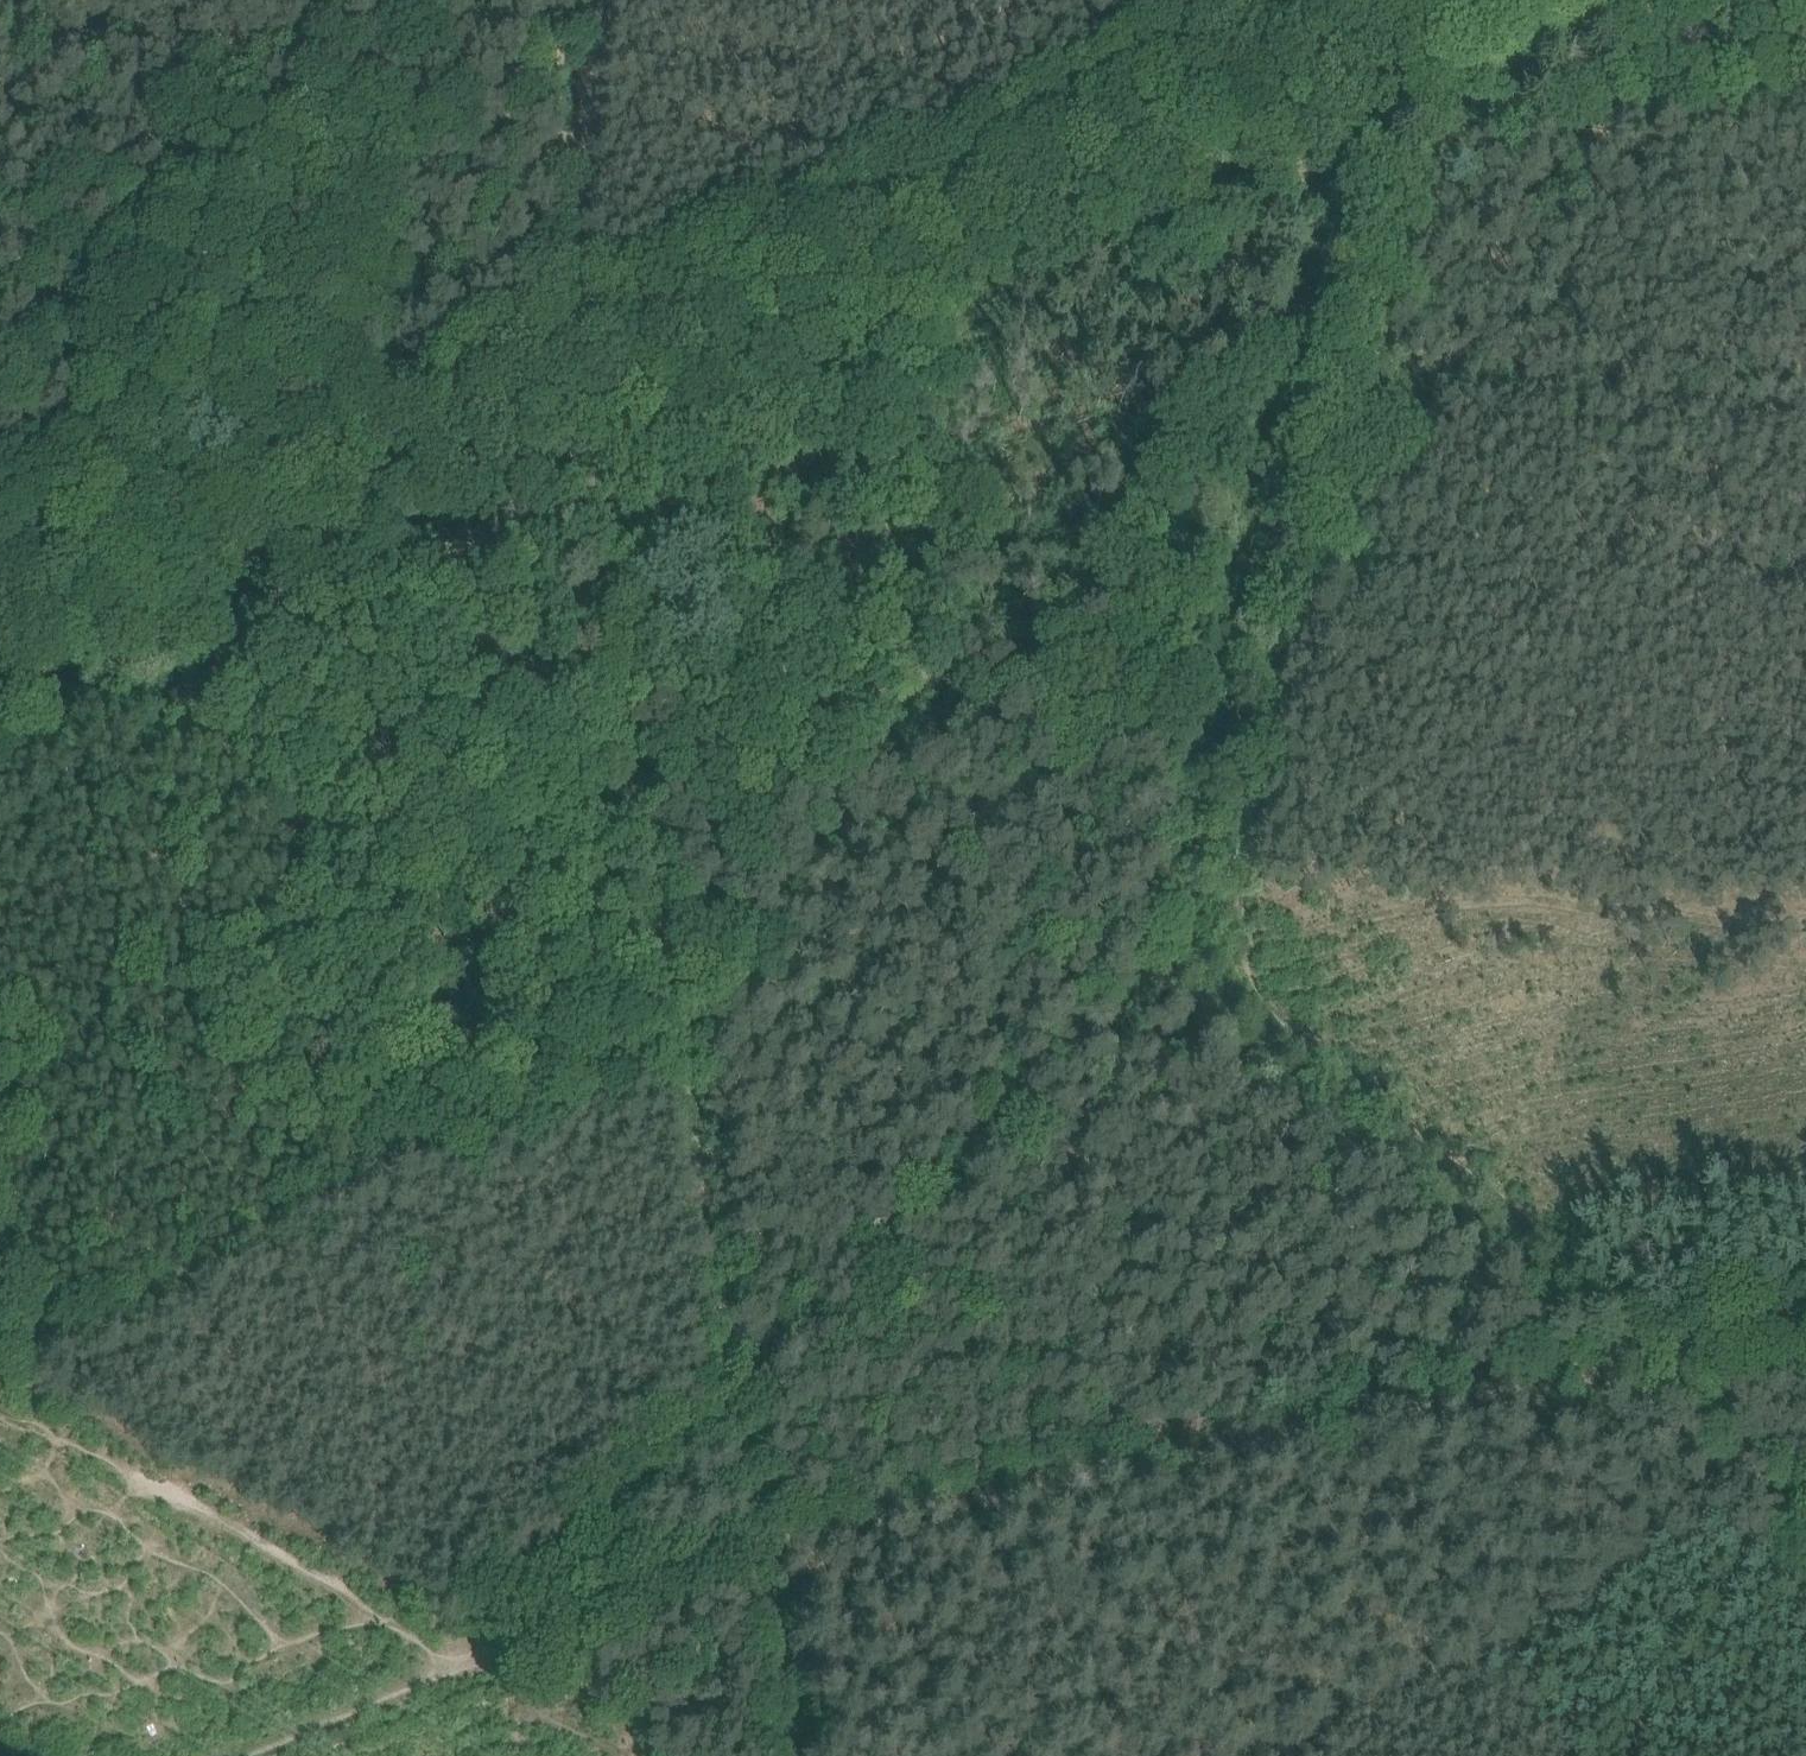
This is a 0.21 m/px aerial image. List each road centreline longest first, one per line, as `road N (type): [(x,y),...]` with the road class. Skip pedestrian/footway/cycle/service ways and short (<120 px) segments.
road 1 (track): [(1412,0),(564,351)]
road 2 (track): [(758,1564),(1567,1378)]
road 3 (track): [(564,351),(0,585)]
road 4 (track): [(595,0),(564,351)]
road 5 (track): [(758,1564),(464,1665)]
road 6 (track): [(464,1665),(243,1755)]
road 7 (track): [(788,1755),(758,1564)]
road 8 (track): [(1567,1378),(1698,1347)]

